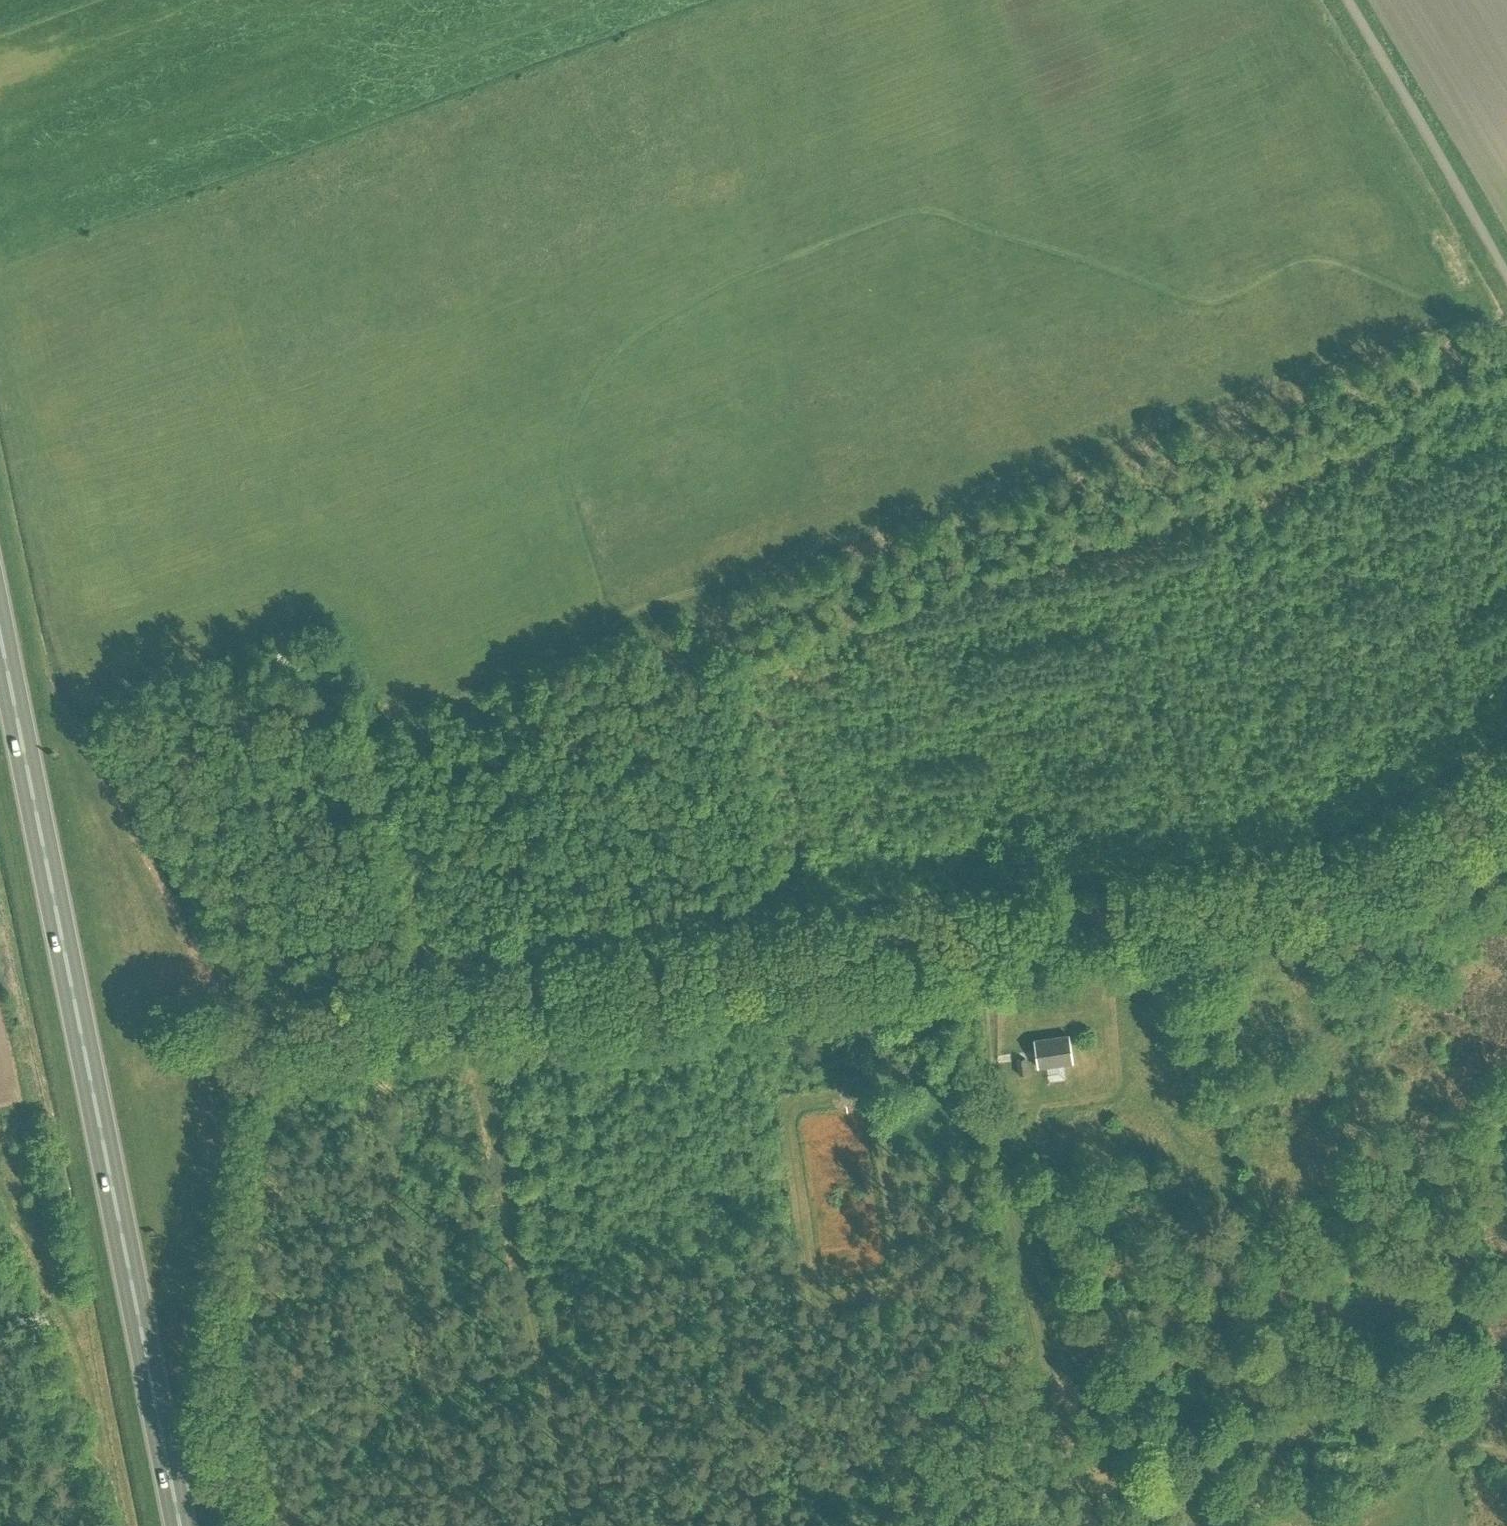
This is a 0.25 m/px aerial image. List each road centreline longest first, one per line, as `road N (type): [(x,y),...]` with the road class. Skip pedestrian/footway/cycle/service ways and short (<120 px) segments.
road 1 (track): [(1506,787),(1394,859),(1326,884),(296,1022)]
road 2 (trunk): [(182,1525),(0,633)]
road 3 (track): [(1092,1525),(1013,1230),(981,952)]

